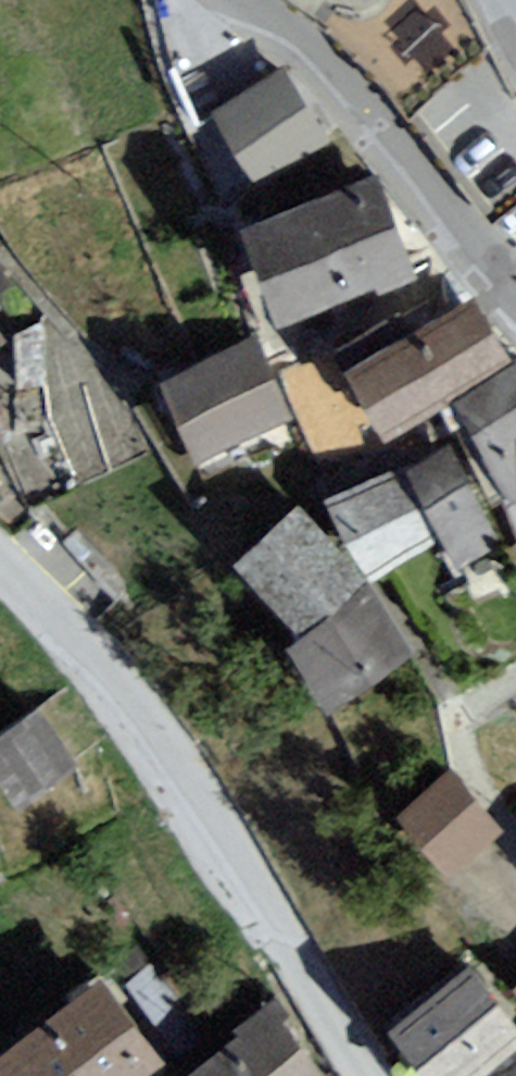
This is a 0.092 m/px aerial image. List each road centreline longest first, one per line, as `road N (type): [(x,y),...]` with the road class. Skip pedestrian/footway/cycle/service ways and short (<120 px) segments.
road 1 (unclassified): [(0,561),(158,750),(364,1075)]
road 2 (tertiary): [(211,0),(410,167),(515,299)]

